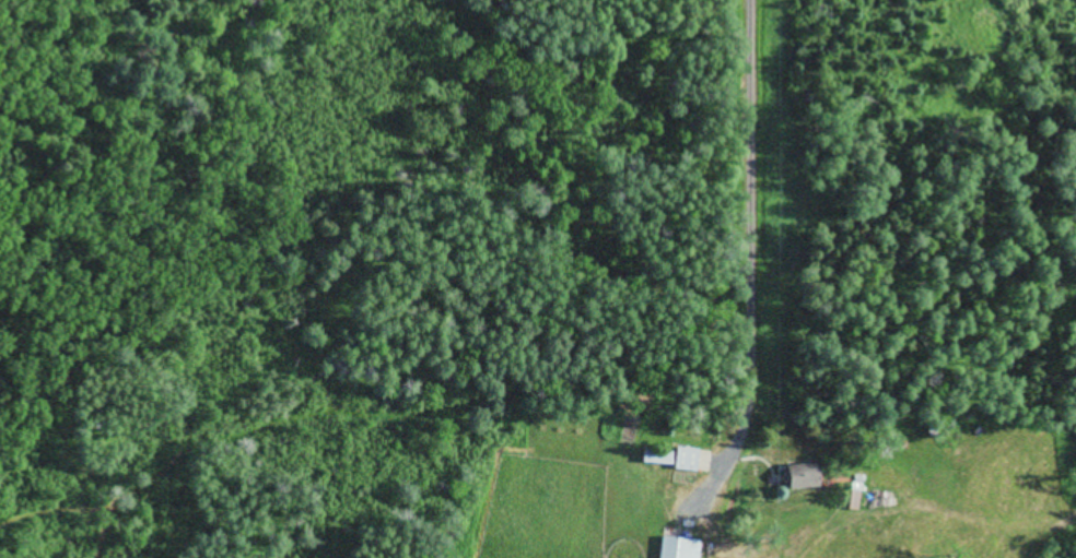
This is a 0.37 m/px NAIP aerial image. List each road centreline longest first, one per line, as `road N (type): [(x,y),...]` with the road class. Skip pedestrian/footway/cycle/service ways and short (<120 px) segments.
road 1 (residential): [(750,0),(750,392)]

